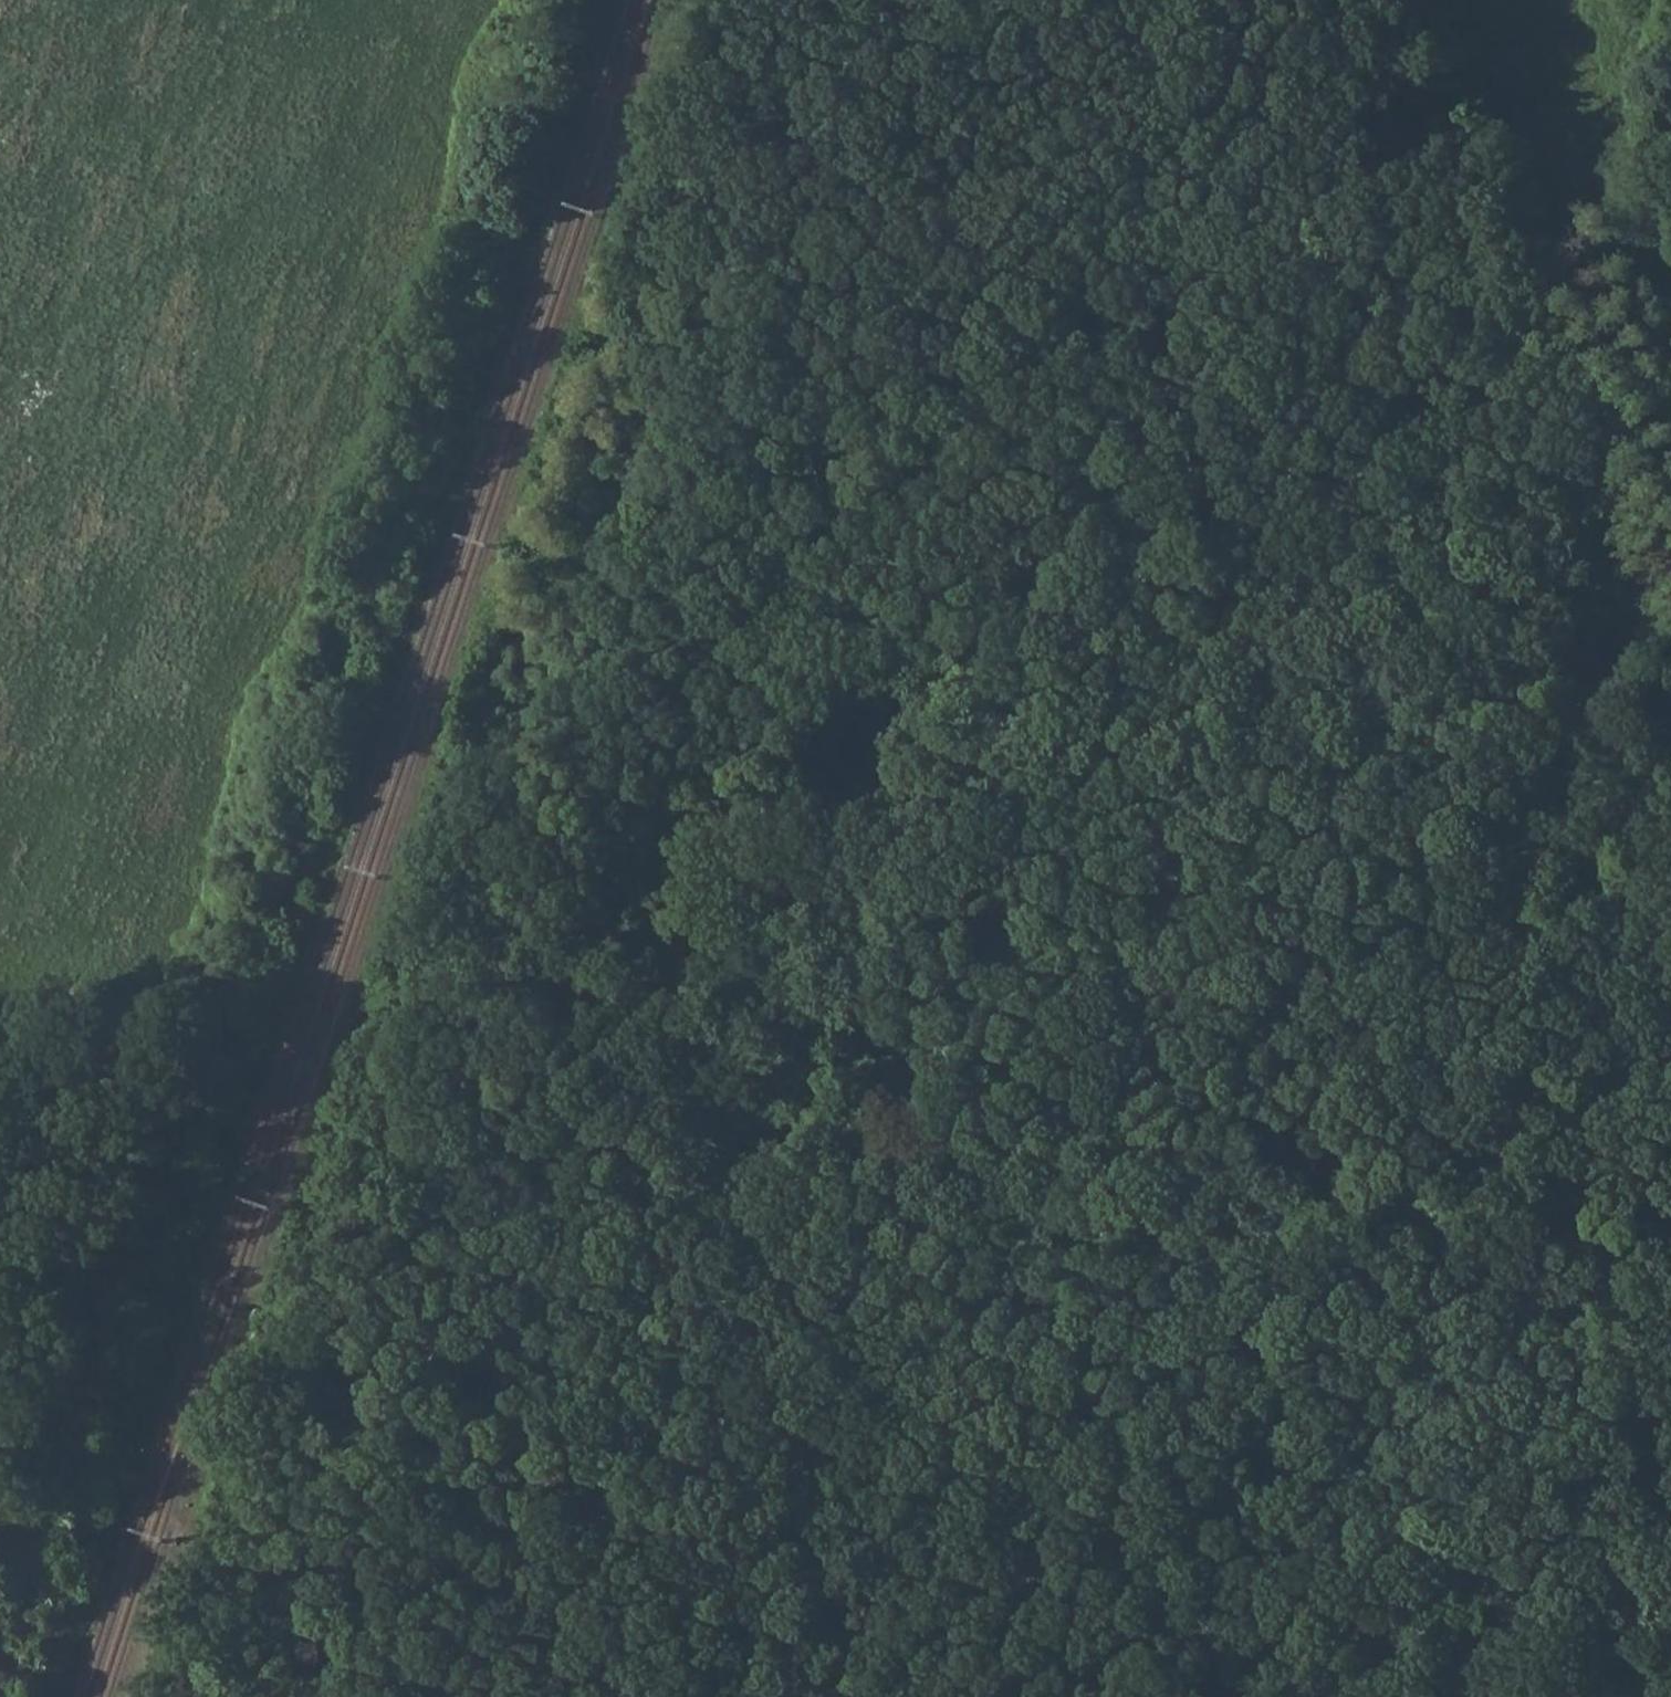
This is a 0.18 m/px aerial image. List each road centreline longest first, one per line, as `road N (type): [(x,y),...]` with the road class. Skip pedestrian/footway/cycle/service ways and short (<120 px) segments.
road 1 (track): [(1417,1696),(1473,1611),(1503,1522),(1585,1260),(1670,923)]

